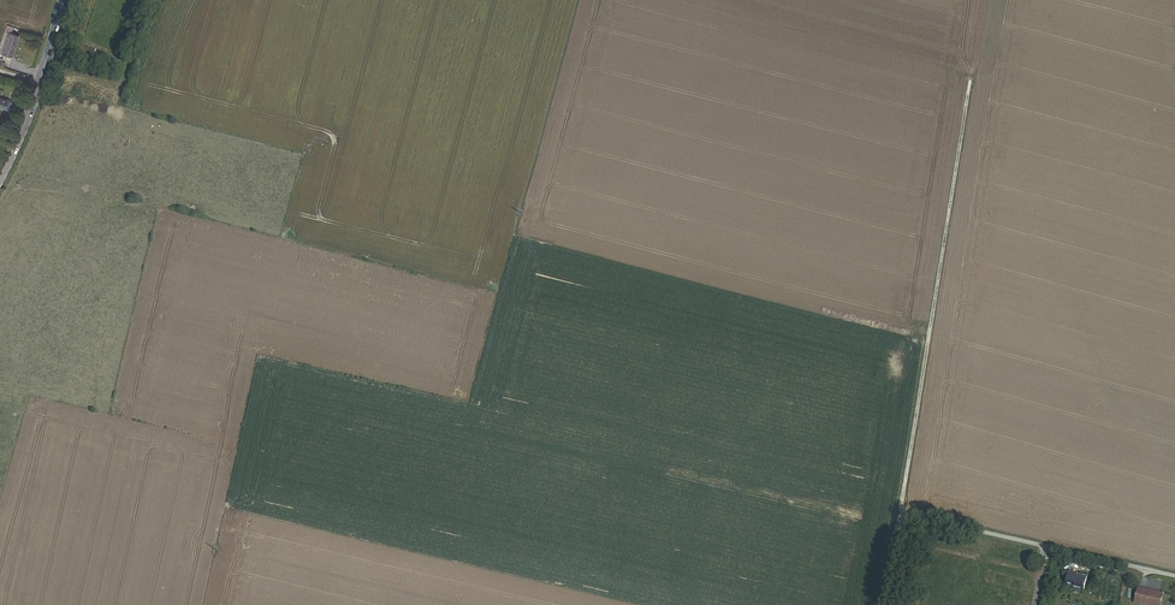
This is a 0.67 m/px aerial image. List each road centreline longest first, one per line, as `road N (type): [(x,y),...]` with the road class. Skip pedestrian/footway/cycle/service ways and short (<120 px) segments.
road 1 (track): [(971,77),(902,514)]
road 2 (residential): [(1174,576),(902,514)]
road 3 (primary): [(0,175),(62,0)]

